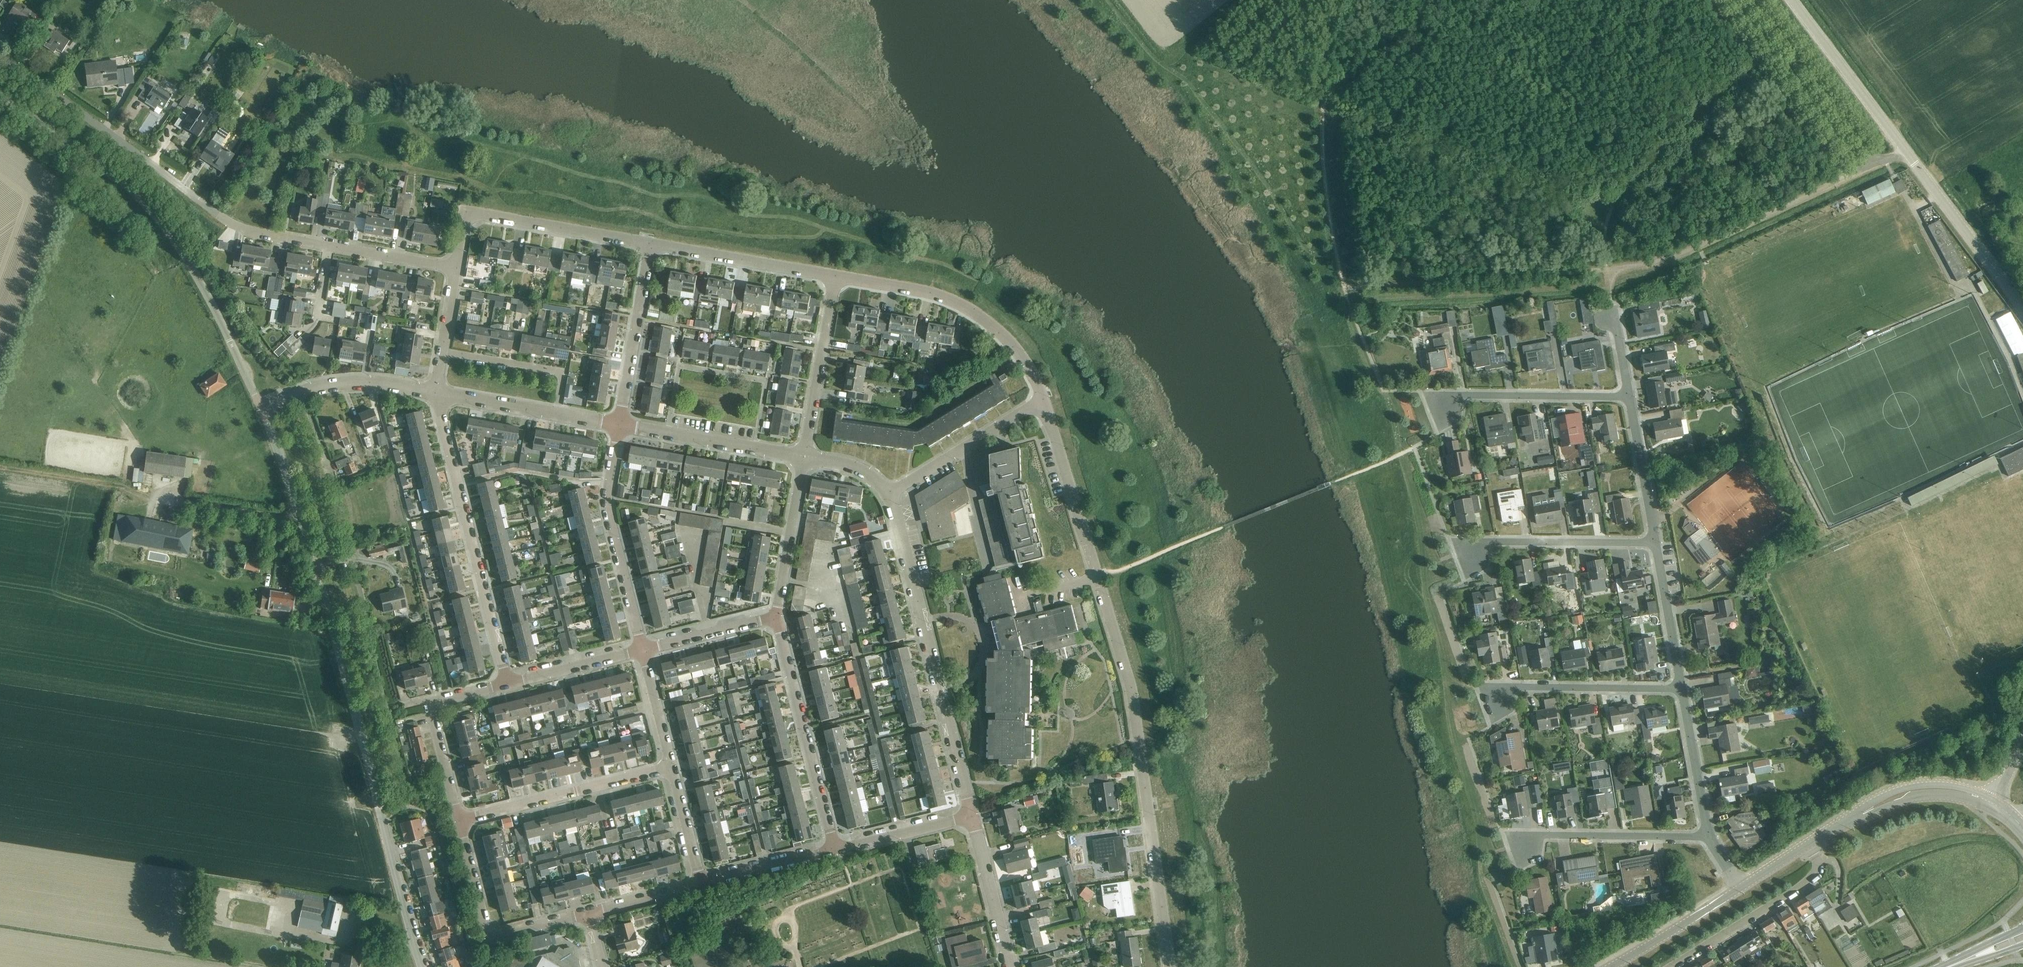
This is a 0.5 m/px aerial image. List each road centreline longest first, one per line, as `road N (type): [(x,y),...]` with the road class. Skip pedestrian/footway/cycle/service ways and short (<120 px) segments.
road 1 (residential): [(1169,966),(1129,682),(1039,398)]
road 2 (residential): [(423,966),(316,570),(260,407)]
road 3 (unclassified): [(2022,310),(1792,0)]
road 4 (residential): [(329,247),(221,218),(0,58)]
road 5 (unclassified): [(229,341),(157,218),(119,180),(0,96)]
road 6 (residential): [(972,813),(890,495)]
road 7 (residential): [(507,683),(436,393)]
road 8 (residential): [(834,276),(968,310),(1022,357),(1039,398)]
road 9 (residential): [(835,848),(777,617)]
road 10 (residential): [(456,269),(463,225),(475,214),(649,245)]
road 11 (residential): [(643,649),(606,504),(618,424)]
road 12 (residential): [(460,821),(671,768)]
road 13 (residential): [(587,912),(494,932),(460,821)]
road 14 (residential): [(1429,394),(1629,399)]
road 15 (residential): [(1478,689),(1678,688)]
road 16 (residential): [(1674,966),(1808,882),(1816,864),(1808,844)]
road 17 (residential): [(1454,538),(1653,545)]
road 18 (residential): [(1512,835),(1706,839)]
road 19 (residential): [(803,457),(618,424)]
road 20 (residential): [(649,245),(834,276)]
road 21 (residential): [(803,457),(834,276)]
road 22 (residential): [(618,424),(649,245)]
road 23 (residential): [(260,407),(346,383),(436,393)]
road 24 (residential): [(890,495),(1039,398)]
road 25 (residential): [(777,617),(803,457)]
road 26 (residential): [(556,414),(560,372),(443,352)]
road 27 (residential): [(1011,966),(972,813)]
road 28 (residential): [(1706,839),(1678,688)]
road 29 (residential): [(1610,966),(1740,888)]
road 30 (residential): [(1653,545),(1629,399)]
road 31 (residential): [(1678,688),(1653,545)]
road 32 (residential): [(835,848),(972,813)]
road 33 (residential): [(507,683),(643,649)]
road 34 (residential): [(701,882),(835,848)]
road 35 (residential): [(643,649),(777,617)]
road 36 (unclassified): [(1980,798),(1955,786),(1906,788),(1854,819)]
road 37 (unclassified): [(1854,819),(1927,796),(1980,798)]
road 38 (residential): [(456,269),(329,247)]
road 39 (residential): [(643,649),(671,768)]
road 40 (residential): [(556,414),(436,393)]
road 41 (residential): [(460,821),(434,704)]

